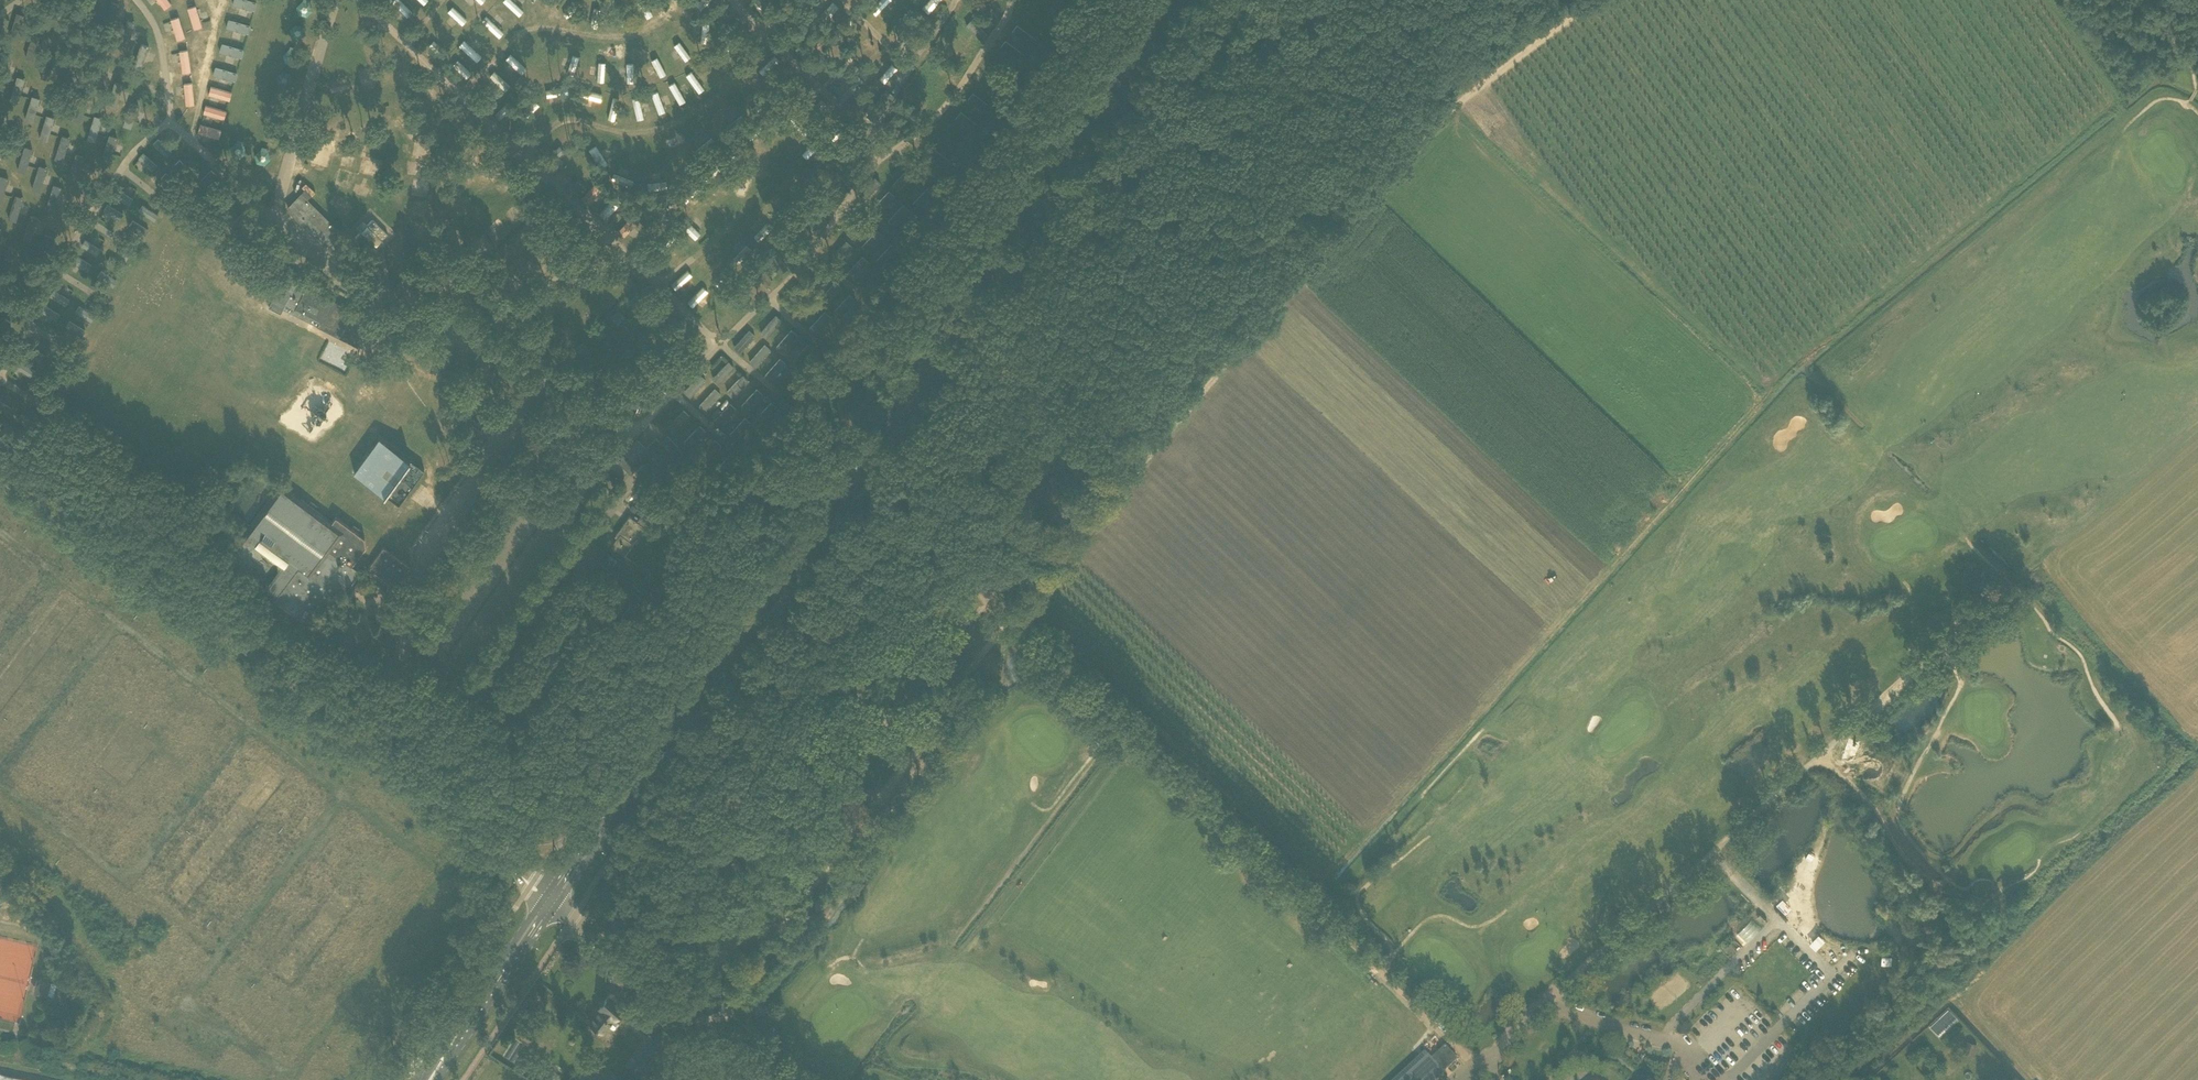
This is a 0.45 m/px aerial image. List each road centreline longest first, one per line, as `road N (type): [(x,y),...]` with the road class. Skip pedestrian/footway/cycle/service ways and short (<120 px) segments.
road 1 (track): [(1597,0),(1460,105),(1234,353),(1010,628),(674,1079)]
road 2 (primary): [(551,902),(1168,0)]
road 3 (track): [(1476,1065),(1010,628),(851,465)]
road 4 (track): [(1476,1065),(2017,581)]
road 5 (unclassified): [(551,902),(489,839),(0,463)]
road 6 (unclassified): [(782,1079),(551,902)]
road 7 (primary): [(431,1079),(551,902)]

